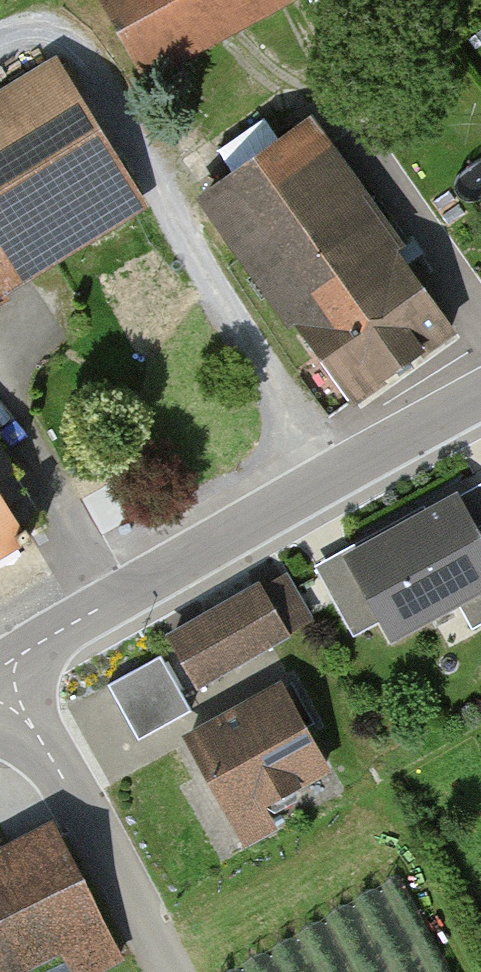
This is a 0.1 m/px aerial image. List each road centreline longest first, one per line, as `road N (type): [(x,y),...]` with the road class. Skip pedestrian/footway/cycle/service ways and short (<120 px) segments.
road 1 (unclassified): [(0,686),(39,644),(480,399)]
road 2 (unclassified): [(166,971),(38,734),(0,688)]

